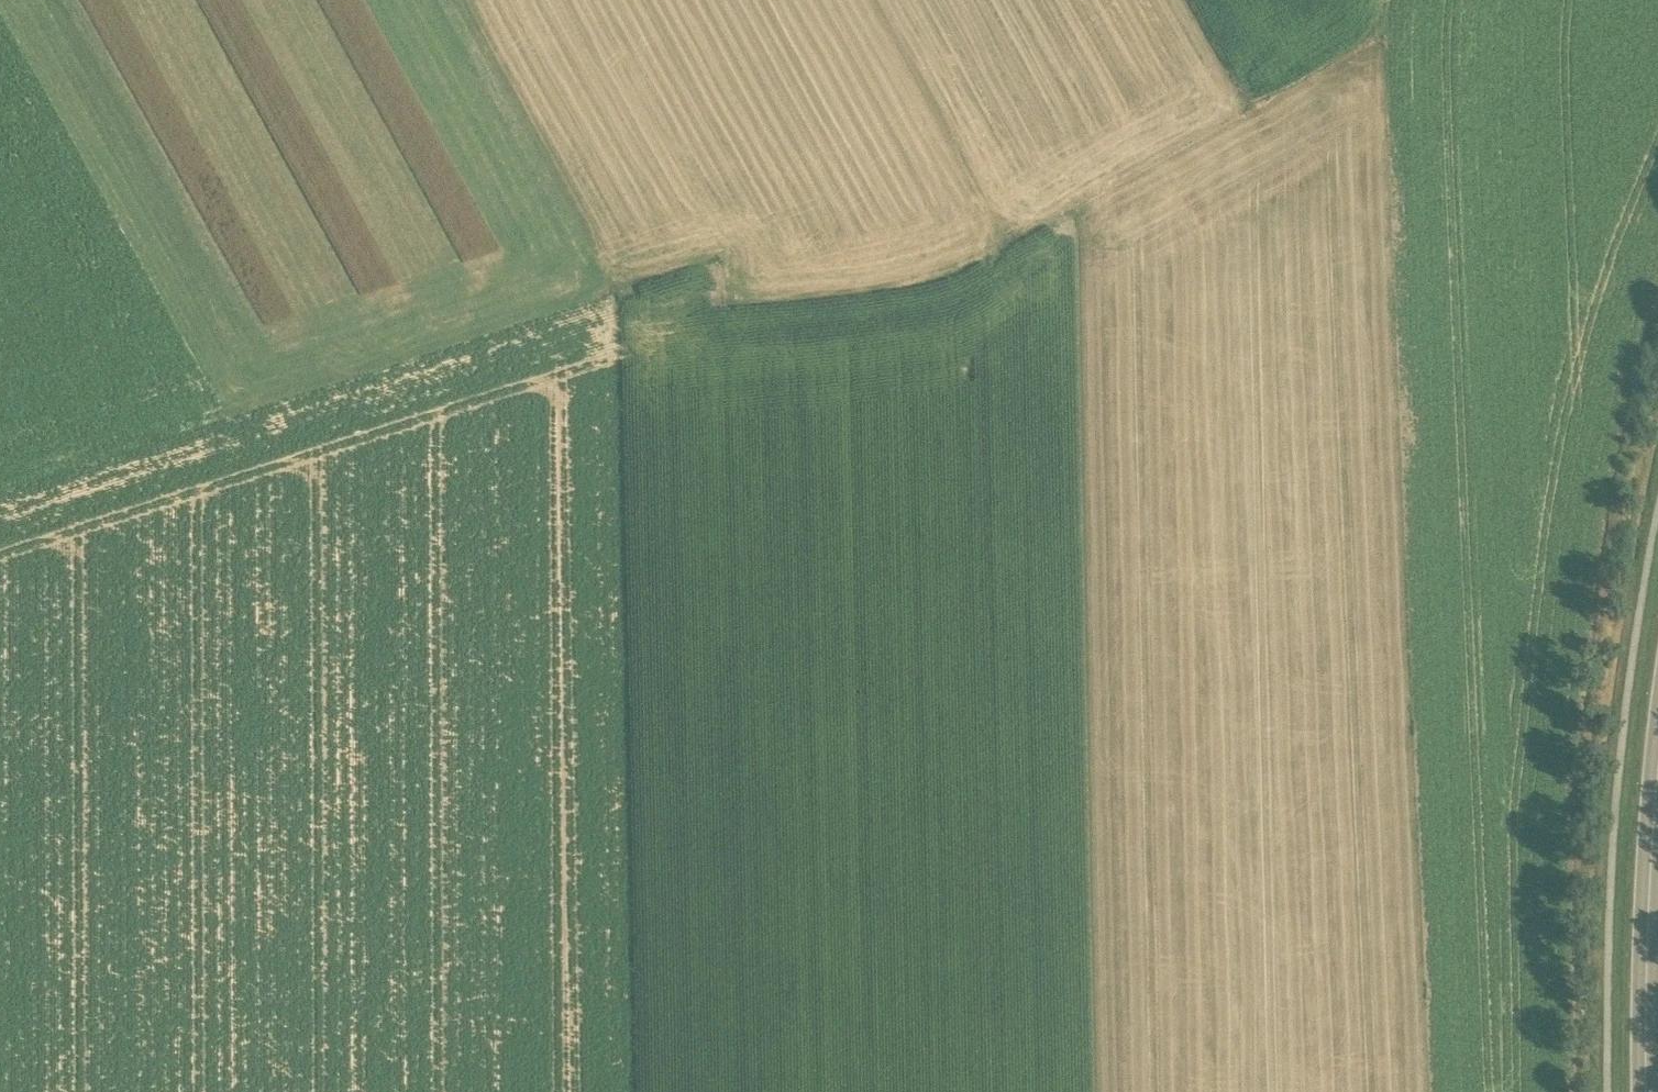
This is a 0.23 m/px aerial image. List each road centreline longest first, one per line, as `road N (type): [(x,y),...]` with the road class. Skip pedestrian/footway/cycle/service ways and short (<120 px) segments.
road 1 (primary): [(1645,1091),(1657,762)]

